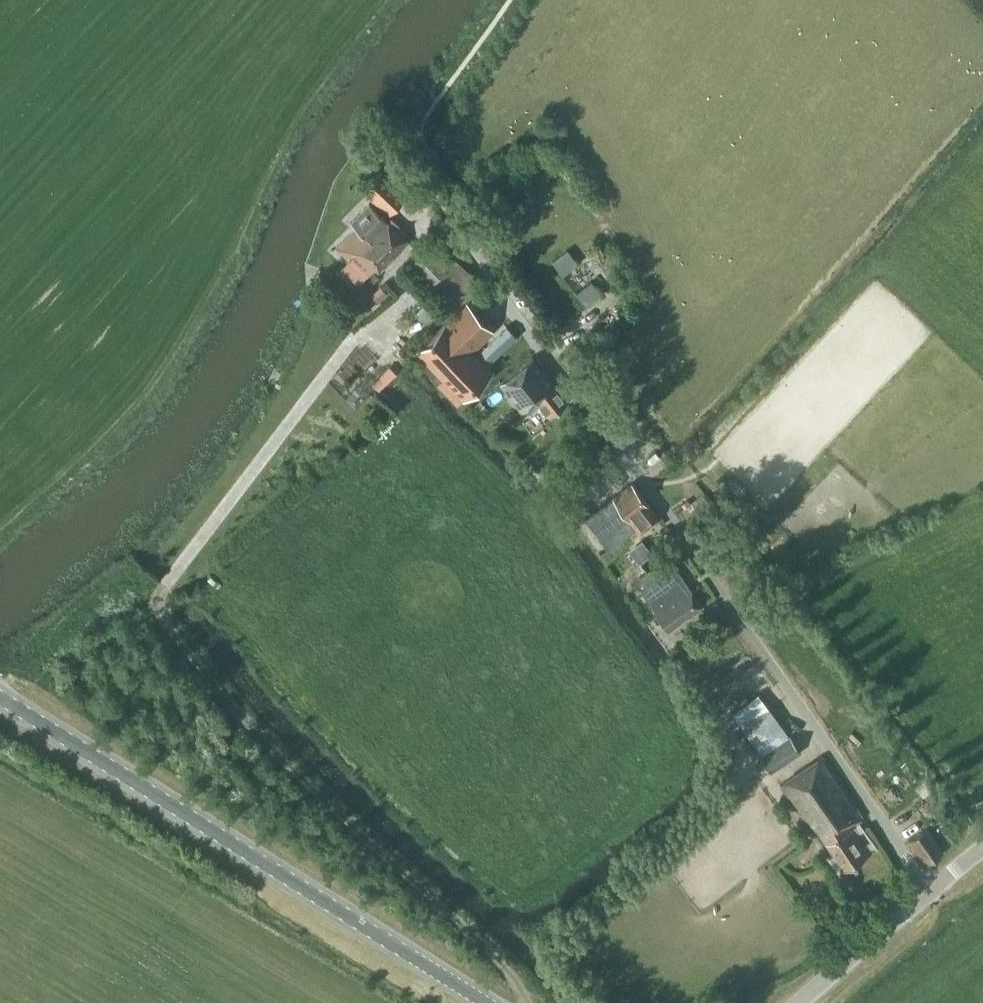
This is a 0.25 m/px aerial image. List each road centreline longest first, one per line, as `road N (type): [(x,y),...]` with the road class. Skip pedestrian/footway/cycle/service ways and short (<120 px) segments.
road 1 (residential): [(929,892),(665,513),(449,233)]
road 2 (secondary): [(486,1002),(0,697)]
road 3 (track): [(527,1002),(486,947),(263,742),(166,626),(163,585)]
road 4 (unclassified): [(798,1002),(929,892)]

